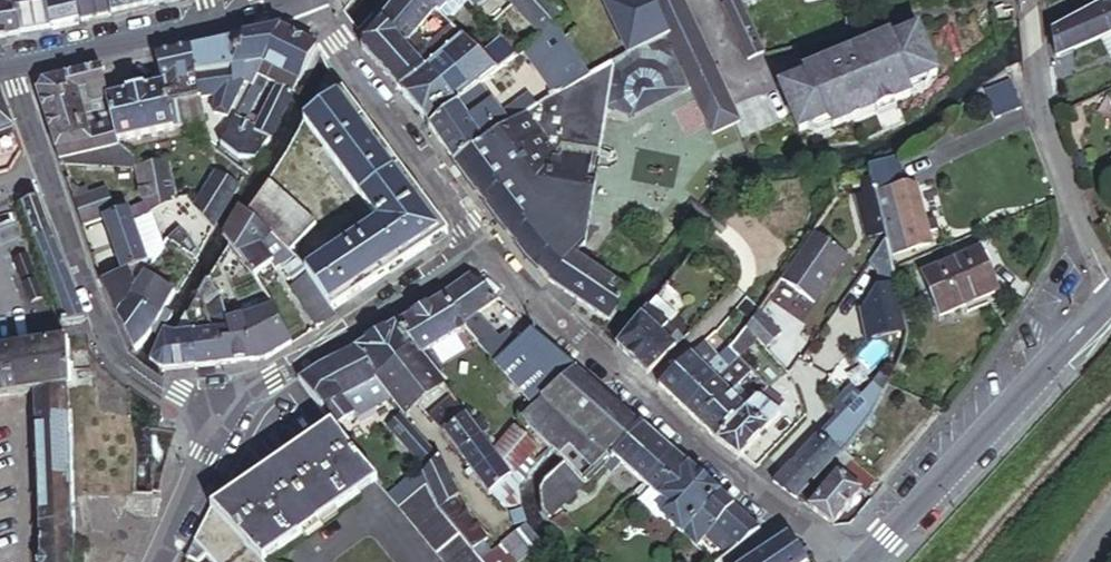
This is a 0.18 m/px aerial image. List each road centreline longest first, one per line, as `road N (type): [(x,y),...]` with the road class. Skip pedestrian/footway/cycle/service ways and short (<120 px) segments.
road 1 (residential): [(11,65),(115,358),(212,414)]
road 2 (residential): [(793,517),(481,247)]
road 3 (secondary): [(861,561),(1110,299)]
road 4 (residential): [(212,414),(481,247)]
road 5 (residential): [(481,247),(304,0)]
road 6 (residential): [(1110,285),(1054,144),(1029,0)]
road 7 (residential): [(11,65),(213,19)]
road 8 (residential): [(212,414),(146,561)]

